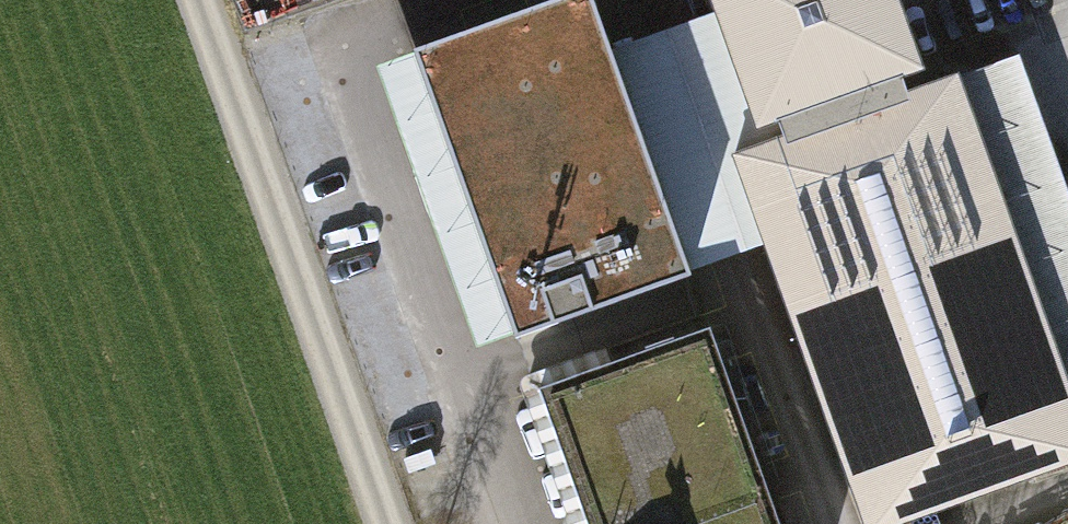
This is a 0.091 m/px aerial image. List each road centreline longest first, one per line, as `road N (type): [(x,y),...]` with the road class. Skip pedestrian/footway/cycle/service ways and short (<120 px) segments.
road 1 (residential): [(422,0),(343,29),(520,523)]
road 2 (track): [(386,523),(201,0)]

